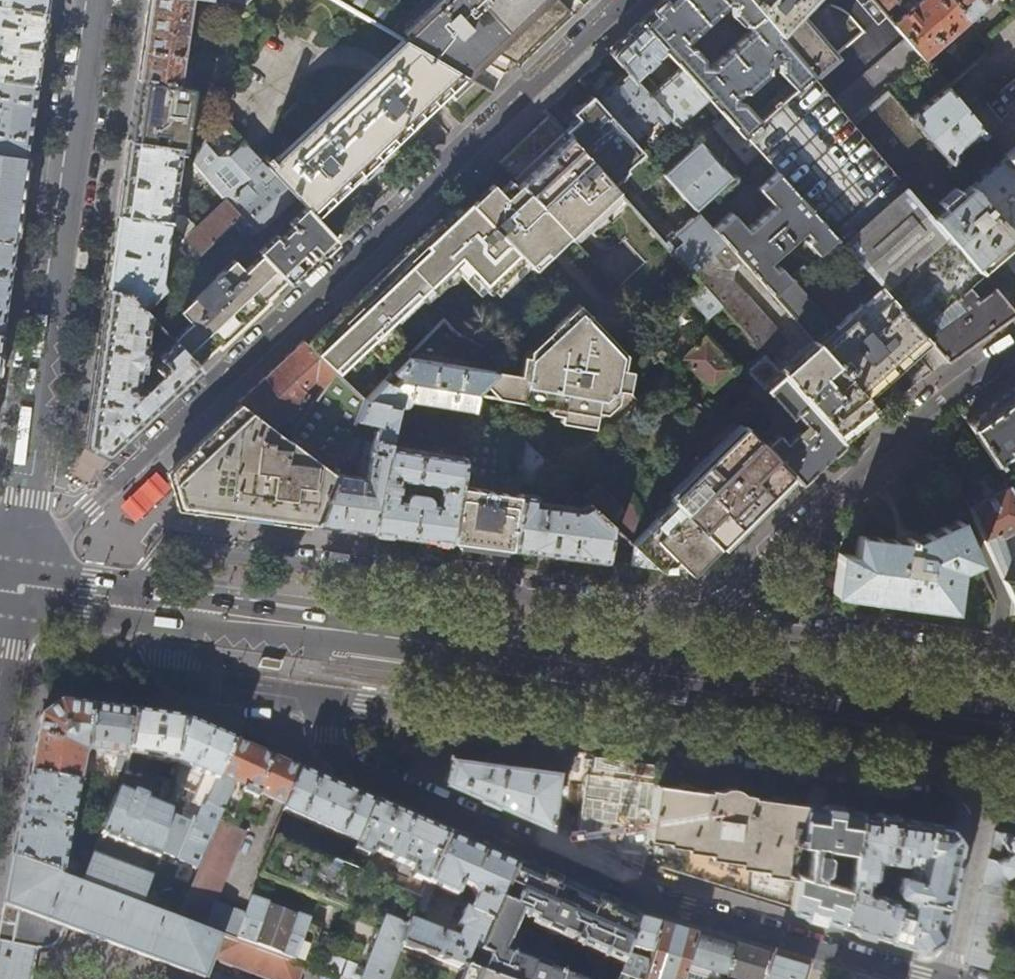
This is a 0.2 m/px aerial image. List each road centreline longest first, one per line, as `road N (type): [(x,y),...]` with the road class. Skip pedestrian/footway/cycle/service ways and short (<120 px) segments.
road 1 (secondary): [(1014,727),(122,605)]
road 2 (residential): [(15,559),(89,511),(624,0)]
road 3 (residential): [(931,978),(635,890),(340,764),(324,736),(320,697)]
road 4 (residential): [(320,697),(986,785)]
road 5 (residential): [(709,617),(178,545),(122,605)]
road 6 (tertiary): [(94,0),(15,559)]
road 7 (residential): [(1014,351),(887,439),(709,617)]
road 8 (residential): [(1014,663),(709,617)]
road 9 (residential): [(320,697),(194,682),(122,605)]
road 10 (residential): [(986,785),(944,978)]

